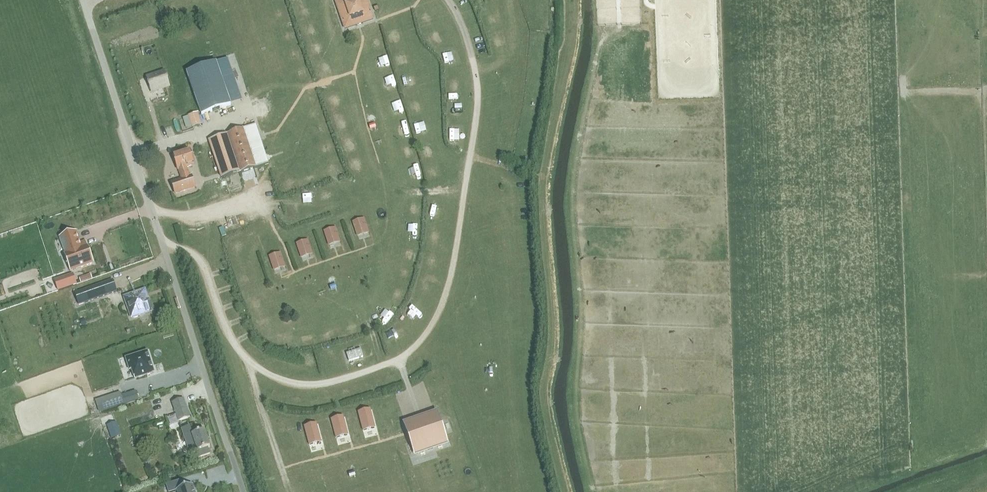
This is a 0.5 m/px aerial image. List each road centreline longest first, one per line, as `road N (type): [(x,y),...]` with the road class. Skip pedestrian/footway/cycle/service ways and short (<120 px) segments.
road 1 (unclassified): [(244,491),(84,0)]

